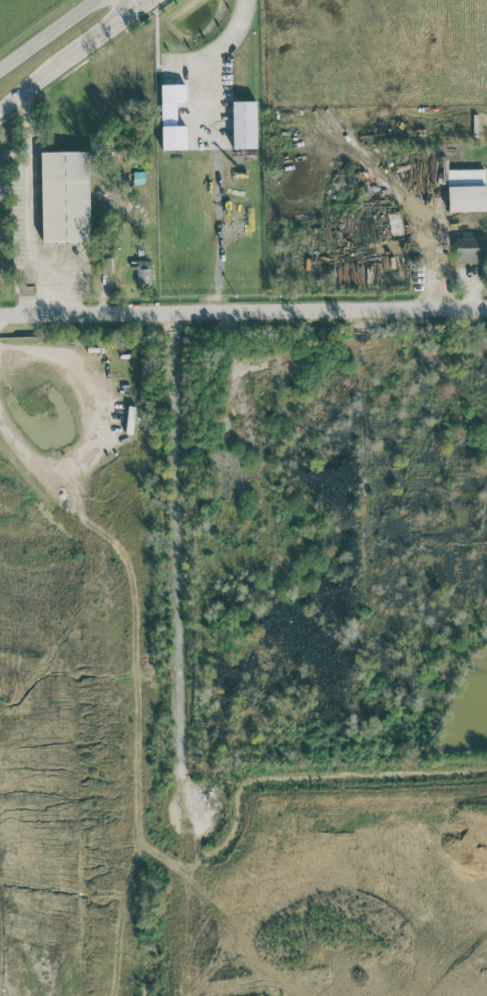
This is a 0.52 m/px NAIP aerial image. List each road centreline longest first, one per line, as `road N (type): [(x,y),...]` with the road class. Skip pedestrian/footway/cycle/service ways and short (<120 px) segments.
road 1 (residential): [(0,316),(486,307)]
road 2 (residential): [(182,781),(173,313)]

